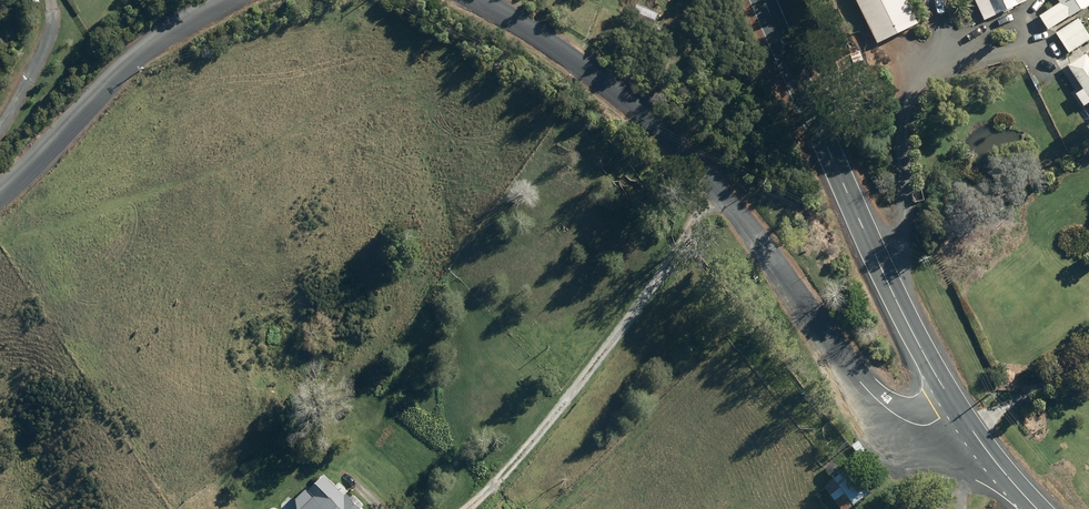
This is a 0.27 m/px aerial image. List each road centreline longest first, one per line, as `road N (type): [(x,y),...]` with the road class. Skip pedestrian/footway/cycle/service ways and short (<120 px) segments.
road 1 (unclassified): [(477,0),(664,132),(748,225),(878,401),(922,426),(957,407)]
road 2 (secondary): [(764,0),(905,319),(957,407)]
road 3 (unclassified): [(0,186),(152,45),(228,0)]
road 4 (secondary): [(957,407),(1038,508)]

